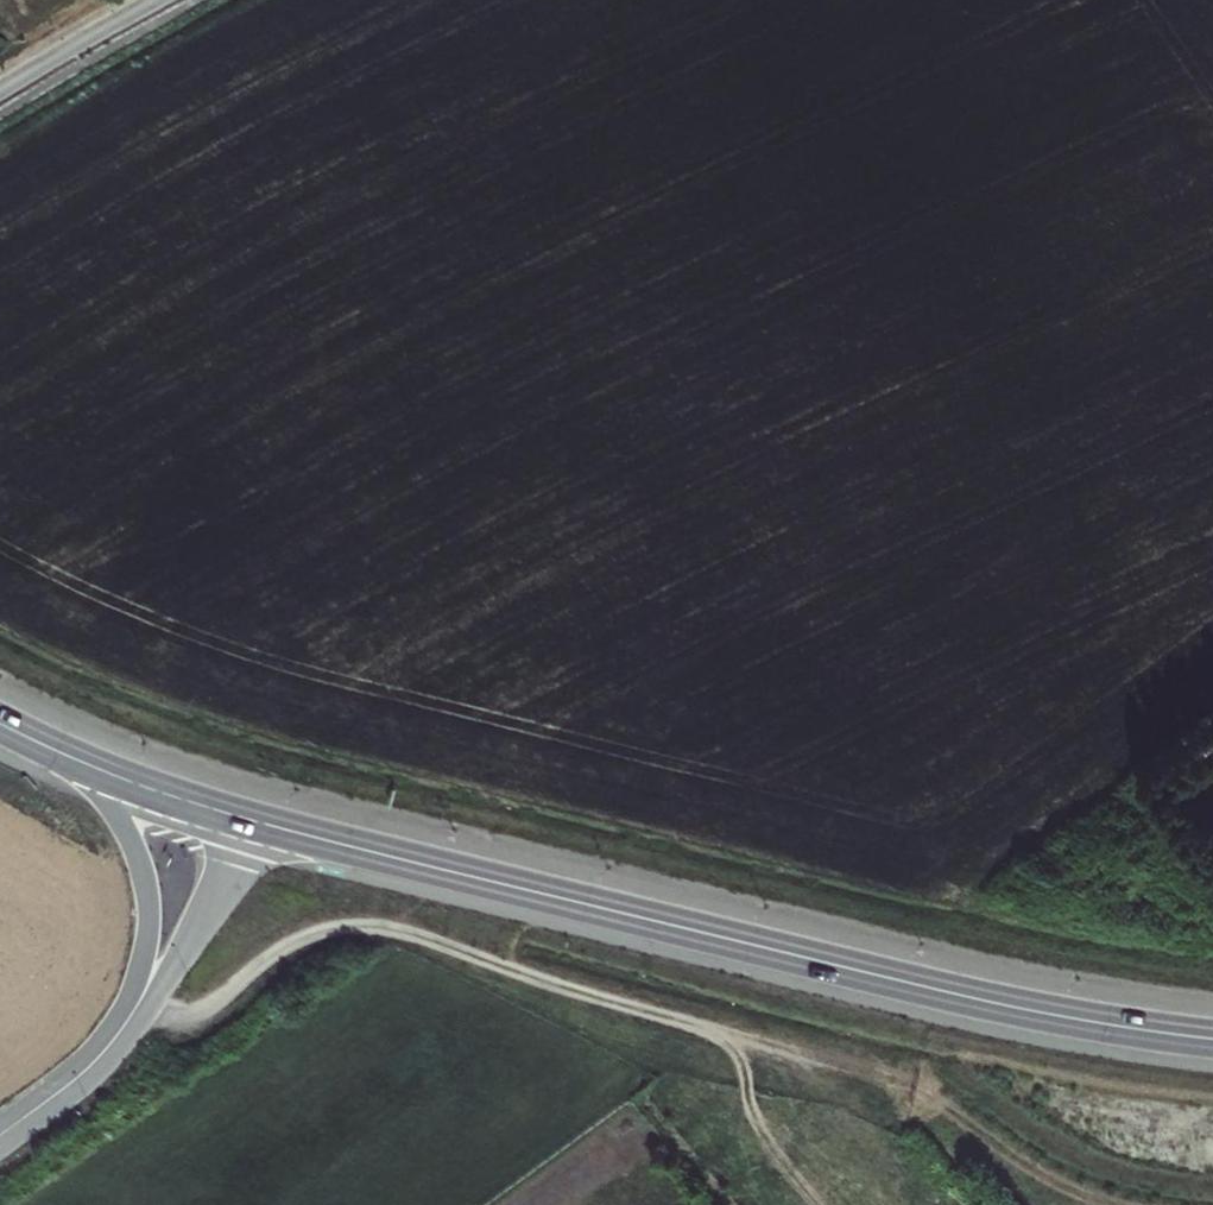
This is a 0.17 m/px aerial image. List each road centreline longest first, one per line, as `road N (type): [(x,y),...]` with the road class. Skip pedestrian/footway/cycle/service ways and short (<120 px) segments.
road 1 (primary): [(1212,1039),(934,990),(251,821)]
road 2 (unclassified): [(76,760),(120,820),(150,897),(149,949),(134,1012)]
road 3 (unclassified): [(134,1012),(179,961),(251,821)]
road 4 (primary): [(251,821),(76,760)]
road 5 (unclassified): [(0,1136),(96,1060),(134,1012)]
road 6 (residential): [(156,0),(0,91)]

